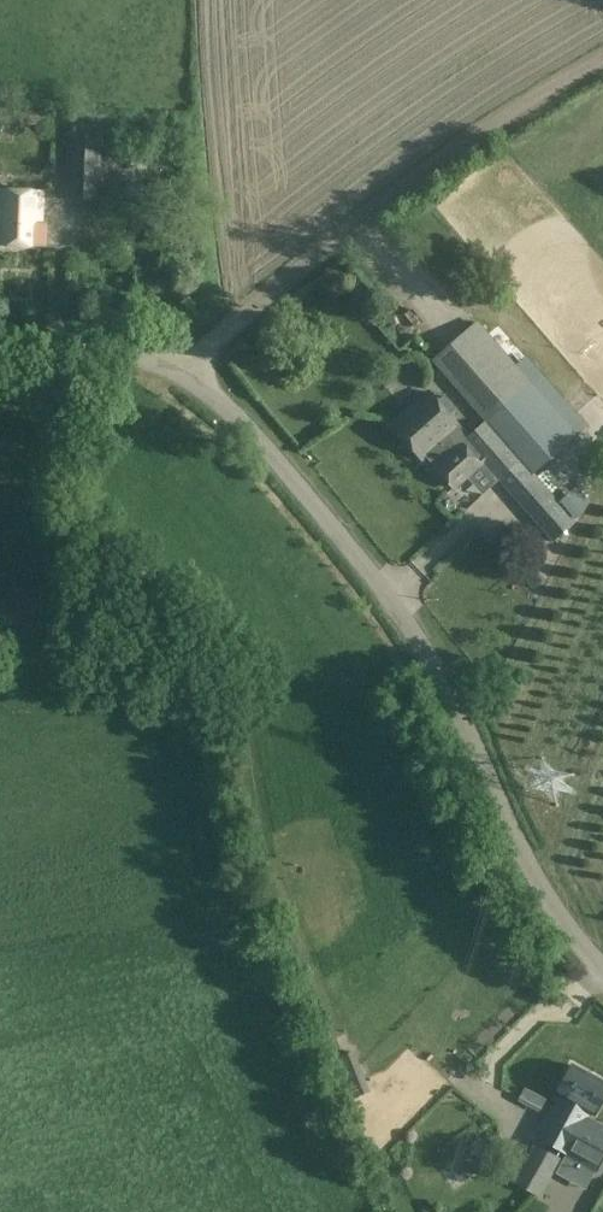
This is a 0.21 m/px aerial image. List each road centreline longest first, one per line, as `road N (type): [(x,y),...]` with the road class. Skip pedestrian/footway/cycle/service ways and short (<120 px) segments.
road 1 (unclassified): [(602,969),(521,852),(411,618),(250,425),(180,366),(0,338)]
road 2 (track): [(180,366),(565,76),(602,57)]

